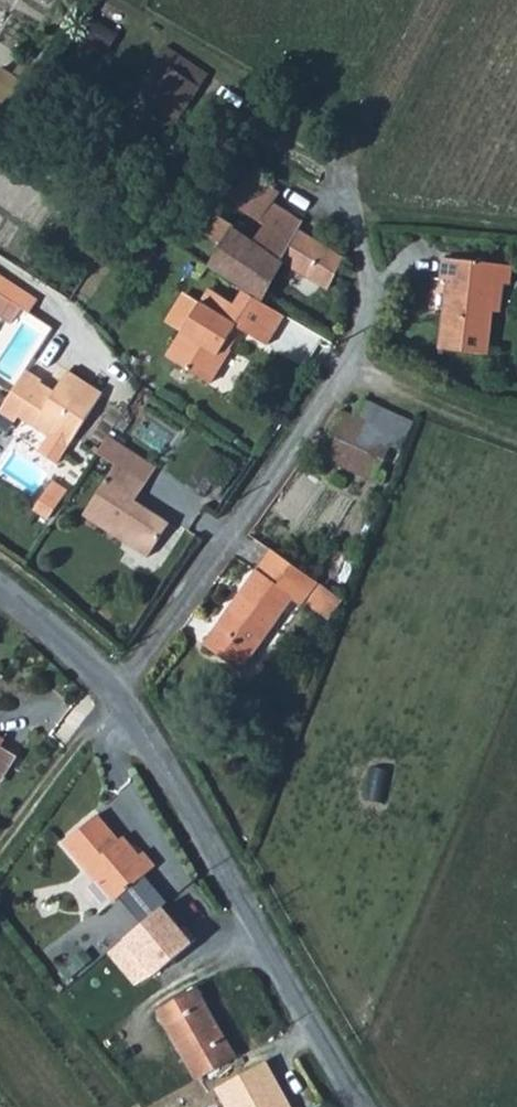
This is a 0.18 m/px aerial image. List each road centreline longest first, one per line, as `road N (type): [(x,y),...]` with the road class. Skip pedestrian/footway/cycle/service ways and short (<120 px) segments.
road 1 (residential): [(125,695),(355,370),(365,301),(339,186)]
road 2 (unclassified): [(125,695),(358,1106)]
road 3 (track): [(355,370),(516,439)]
road 4 (unclassified): [(0,589),(125,695)]

